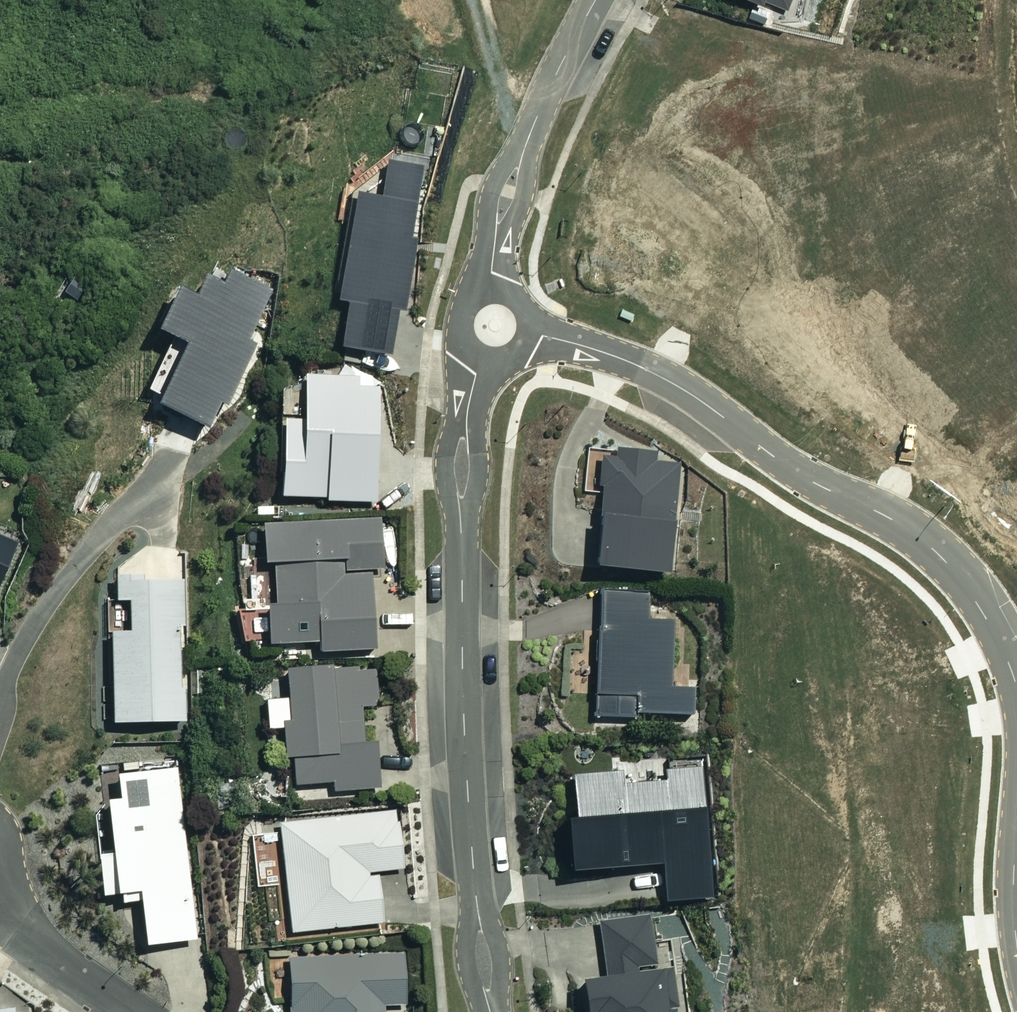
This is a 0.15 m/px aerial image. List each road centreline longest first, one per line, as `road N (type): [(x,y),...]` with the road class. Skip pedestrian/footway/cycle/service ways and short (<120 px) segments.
road 1 (residential): [(475,327),(578,347),(667,380),(797,471),(910,529),(979,604),(1016,697)]
road 2 (residential): [(493,1011),(464,750),(461,467),(475,327)]
road 3 (residential): [(475,327),(527,139),(596,0)]
road 4 (residential): [(0,701),(42,609),(158,479)]
road 5 (residential): [(135,1011),(0,912)]

